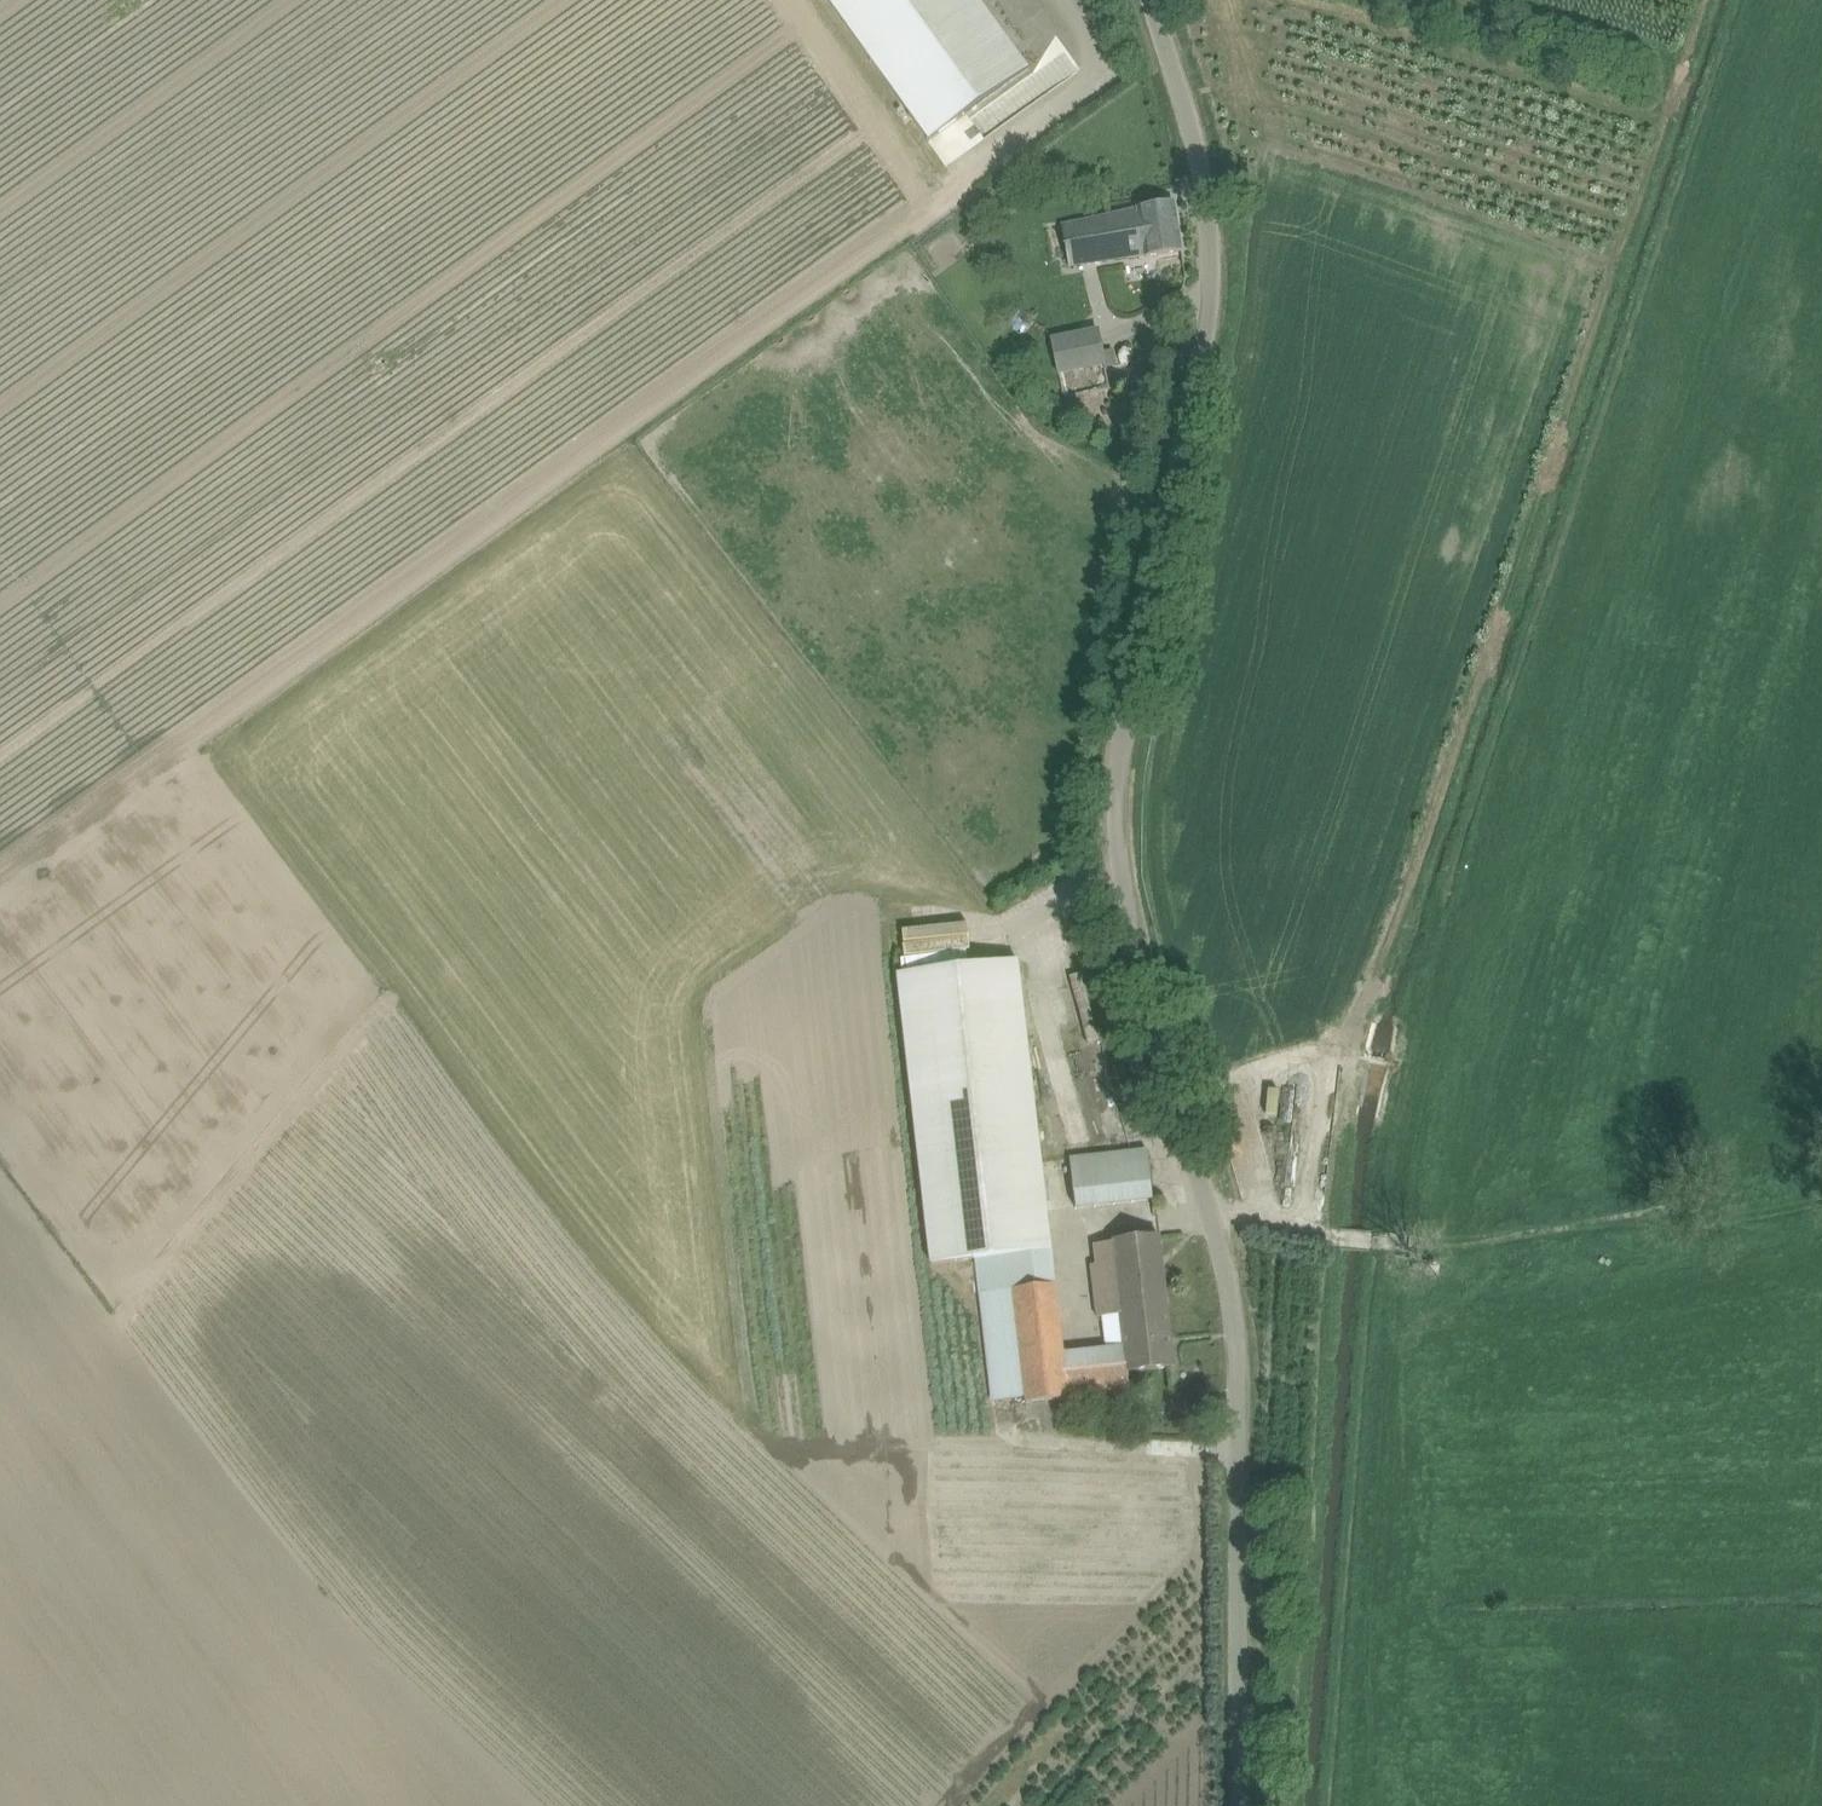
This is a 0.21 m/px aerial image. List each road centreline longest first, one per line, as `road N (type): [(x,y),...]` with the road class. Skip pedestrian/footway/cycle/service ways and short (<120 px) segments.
road 1 (unclassified): [(1241,1805),(1239,1383),(1229,1284),(1135,936),(1121,854),(1121,754),(1199,379),(1212,273),(1198,147),(1152,0)]
road 2 (track): [(0,886),(903,236),(964,174)]

